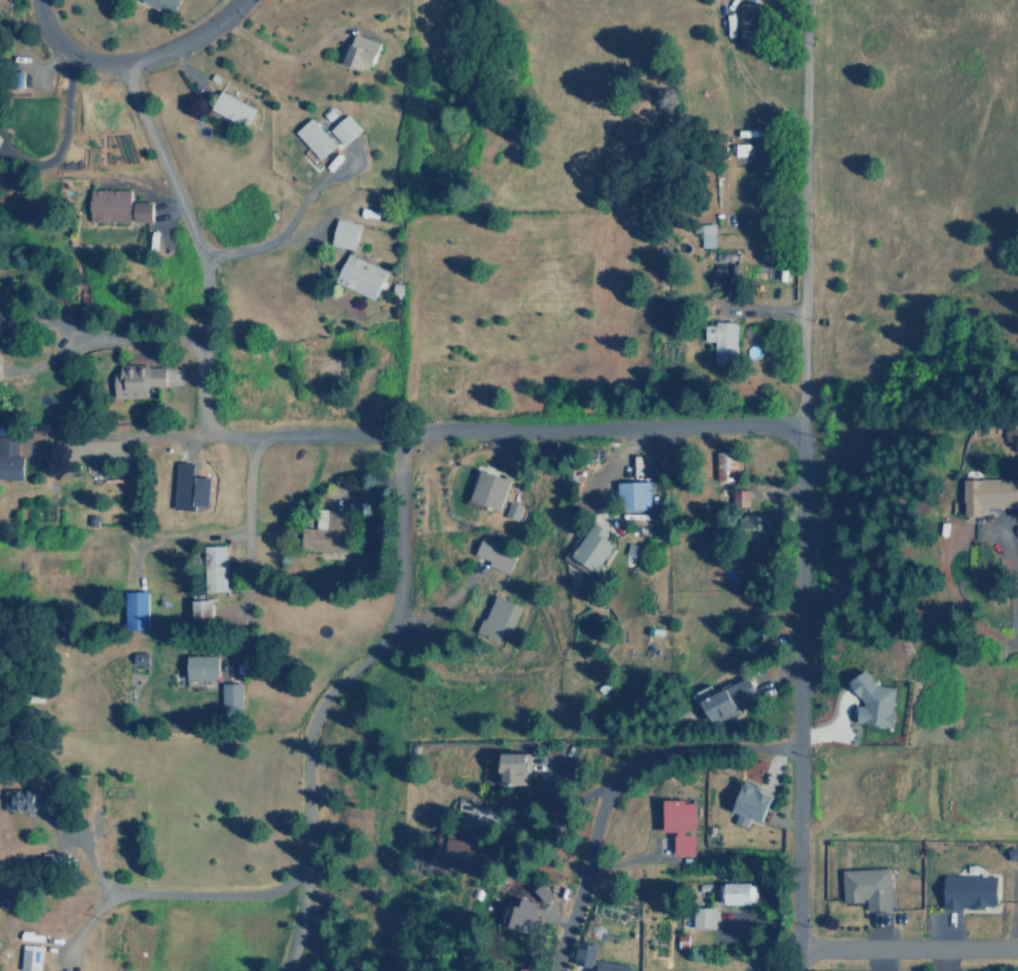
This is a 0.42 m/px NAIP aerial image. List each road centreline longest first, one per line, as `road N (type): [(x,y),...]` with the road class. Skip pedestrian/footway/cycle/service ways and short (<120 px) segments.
road 1 (residential): [(74,836),(88,877),(101,887),(256,892),(289,877),(302,858),(311,717),(375,652),(401,599),(393,430)]
road 2 (residential): [(797,970),(798,428)]
road 3 (residential): [(122,62),(202,252),(205,423),(220,435),(256,435)]
road 4 (residential): [(393,430),(798,428)]
road 5 (residential): [(555,970),(597,858),(611,784),(623,770),(673,751),(797,748)]
road 6 (residential): [(393,430),(256,435),(240,677)]
road 7 (residential): [(38,0),(55,40),(103,63),(172,47),(238,0)]
road 8 (residential): [(797,942),(1017,945)]
road 9 (residential): [(202,252),(258,246),(283,233),(319,180),(357,164)]
road 10 (residential): [(206,340),(75,335)]

